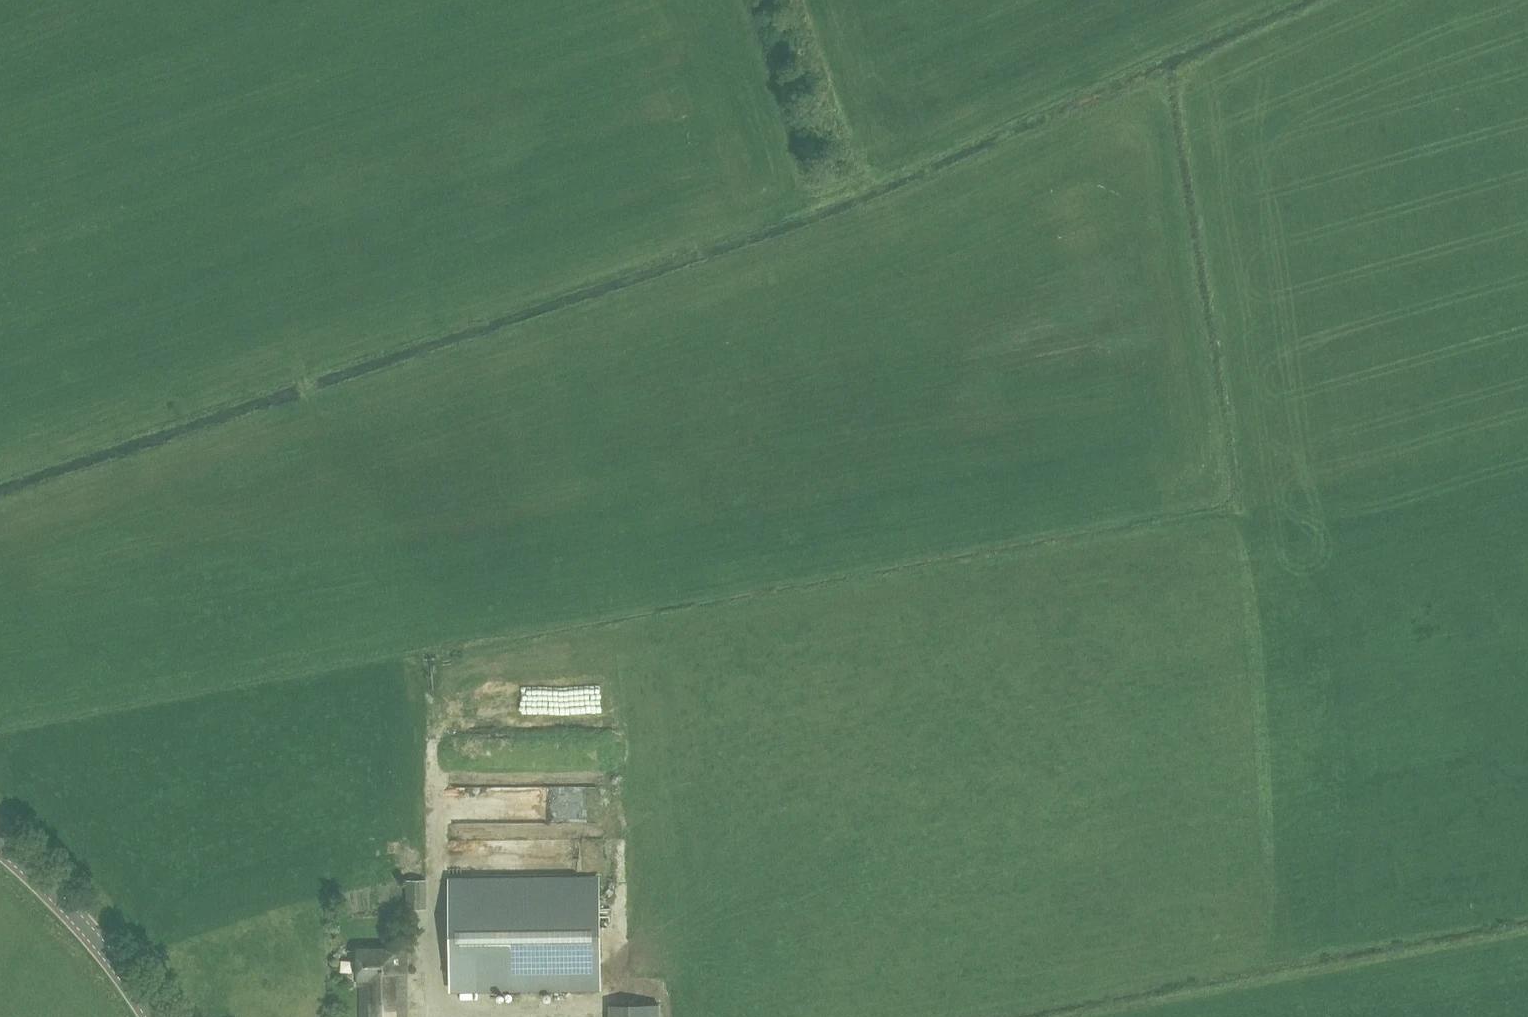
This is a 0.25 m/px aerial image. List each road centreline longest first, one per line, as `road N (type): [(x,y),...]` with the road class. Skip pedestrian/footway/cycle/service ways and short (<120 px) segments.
road 1 (tertiary): [(156,1016),(112,955),(0,843)]

